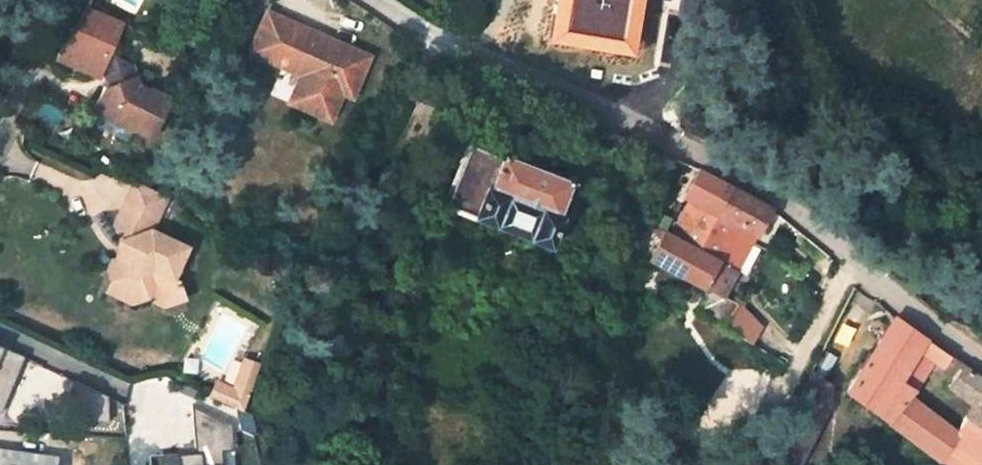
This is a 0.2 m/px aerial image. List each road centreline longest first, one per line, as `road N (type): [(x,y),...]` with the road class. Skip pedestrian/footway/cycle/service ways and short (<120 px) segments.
road 1 (unclassified): [(981,366),(798,208),(683,144)]
road 2 (unclassified): [(683,144),(460,49),(376,0)]
road 3 (unclassified): [(0,141),(77,0)]
road 4 (unclassified): [(704,0),(683,144)]

